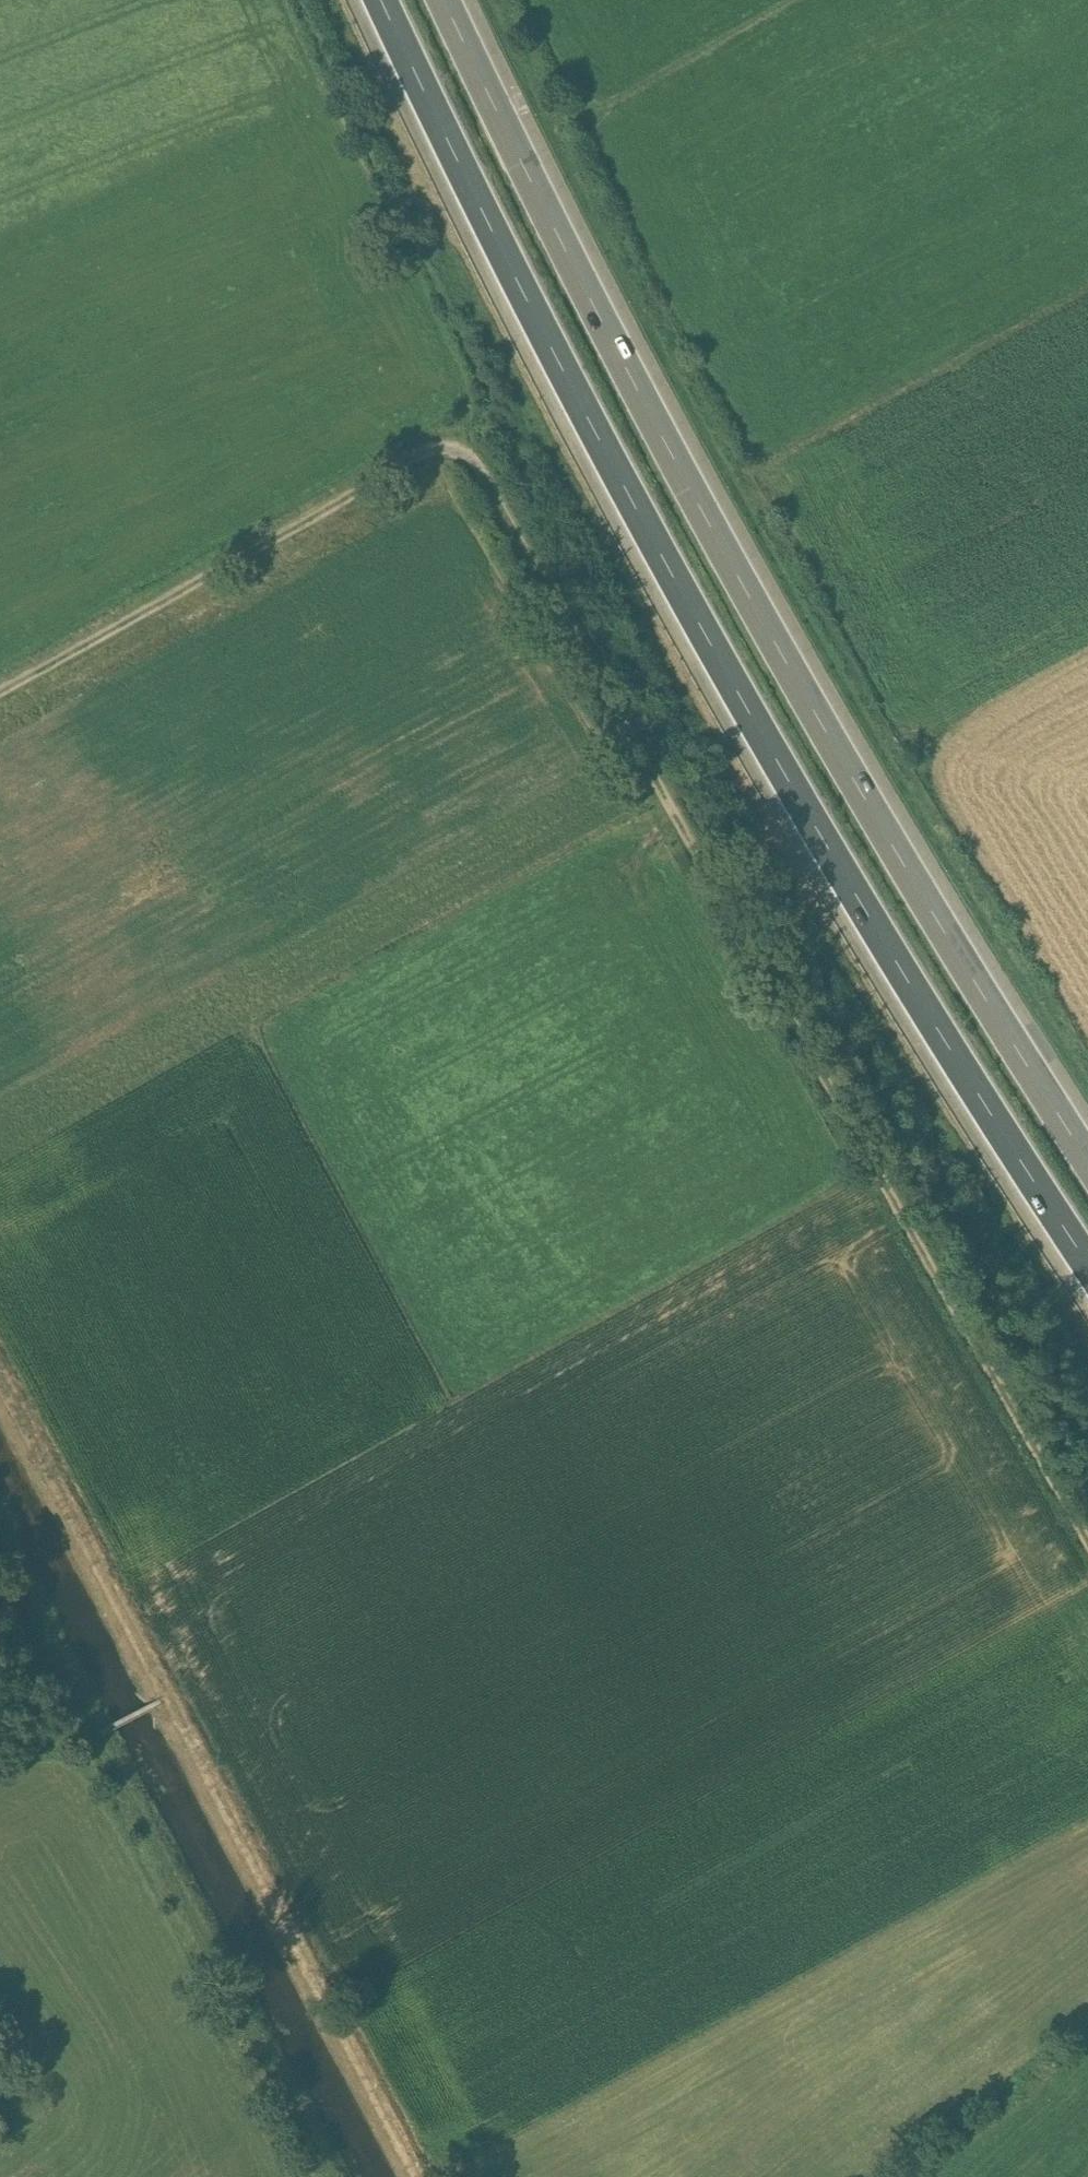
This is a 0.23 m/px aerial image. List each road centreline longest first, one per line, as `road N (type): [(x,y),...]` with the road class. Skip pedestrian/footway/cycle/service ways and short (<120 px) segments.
road 1 (track): [(1087,1547),(468,453),(435,448),(0,691)]
road 2 (motorway): [(380,0),(462,174),(746,701),(1001,1139),(1087,1269)]
road 3 (motorway): [(1087,1155),(516,172),(437,0)]
road 4 (track): [(0,1769),(56,1734),(102,1735),(161,1703)]

